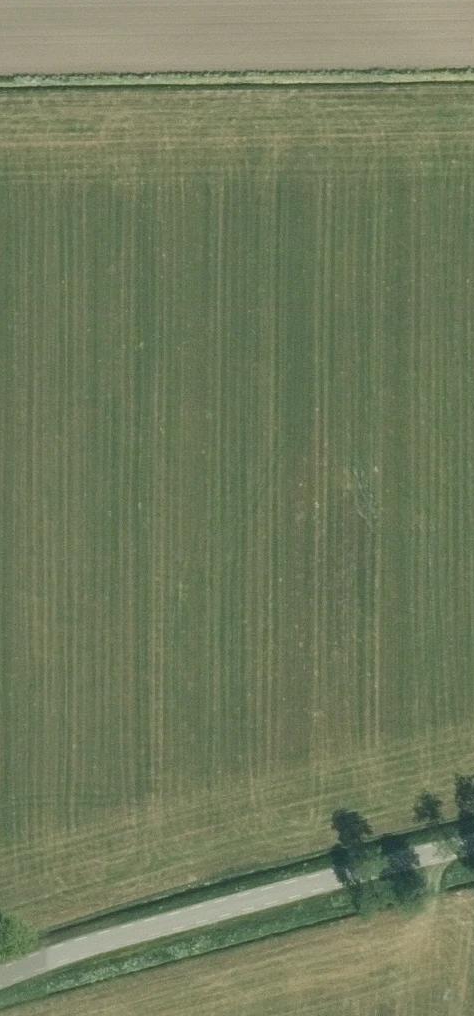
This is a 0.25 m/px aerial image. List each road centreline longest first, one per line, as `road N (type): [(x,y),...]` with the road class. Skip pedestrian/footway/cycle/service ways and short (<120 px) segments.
road 1 (unclassified): [(0,977),(128,932),(473,847)]

